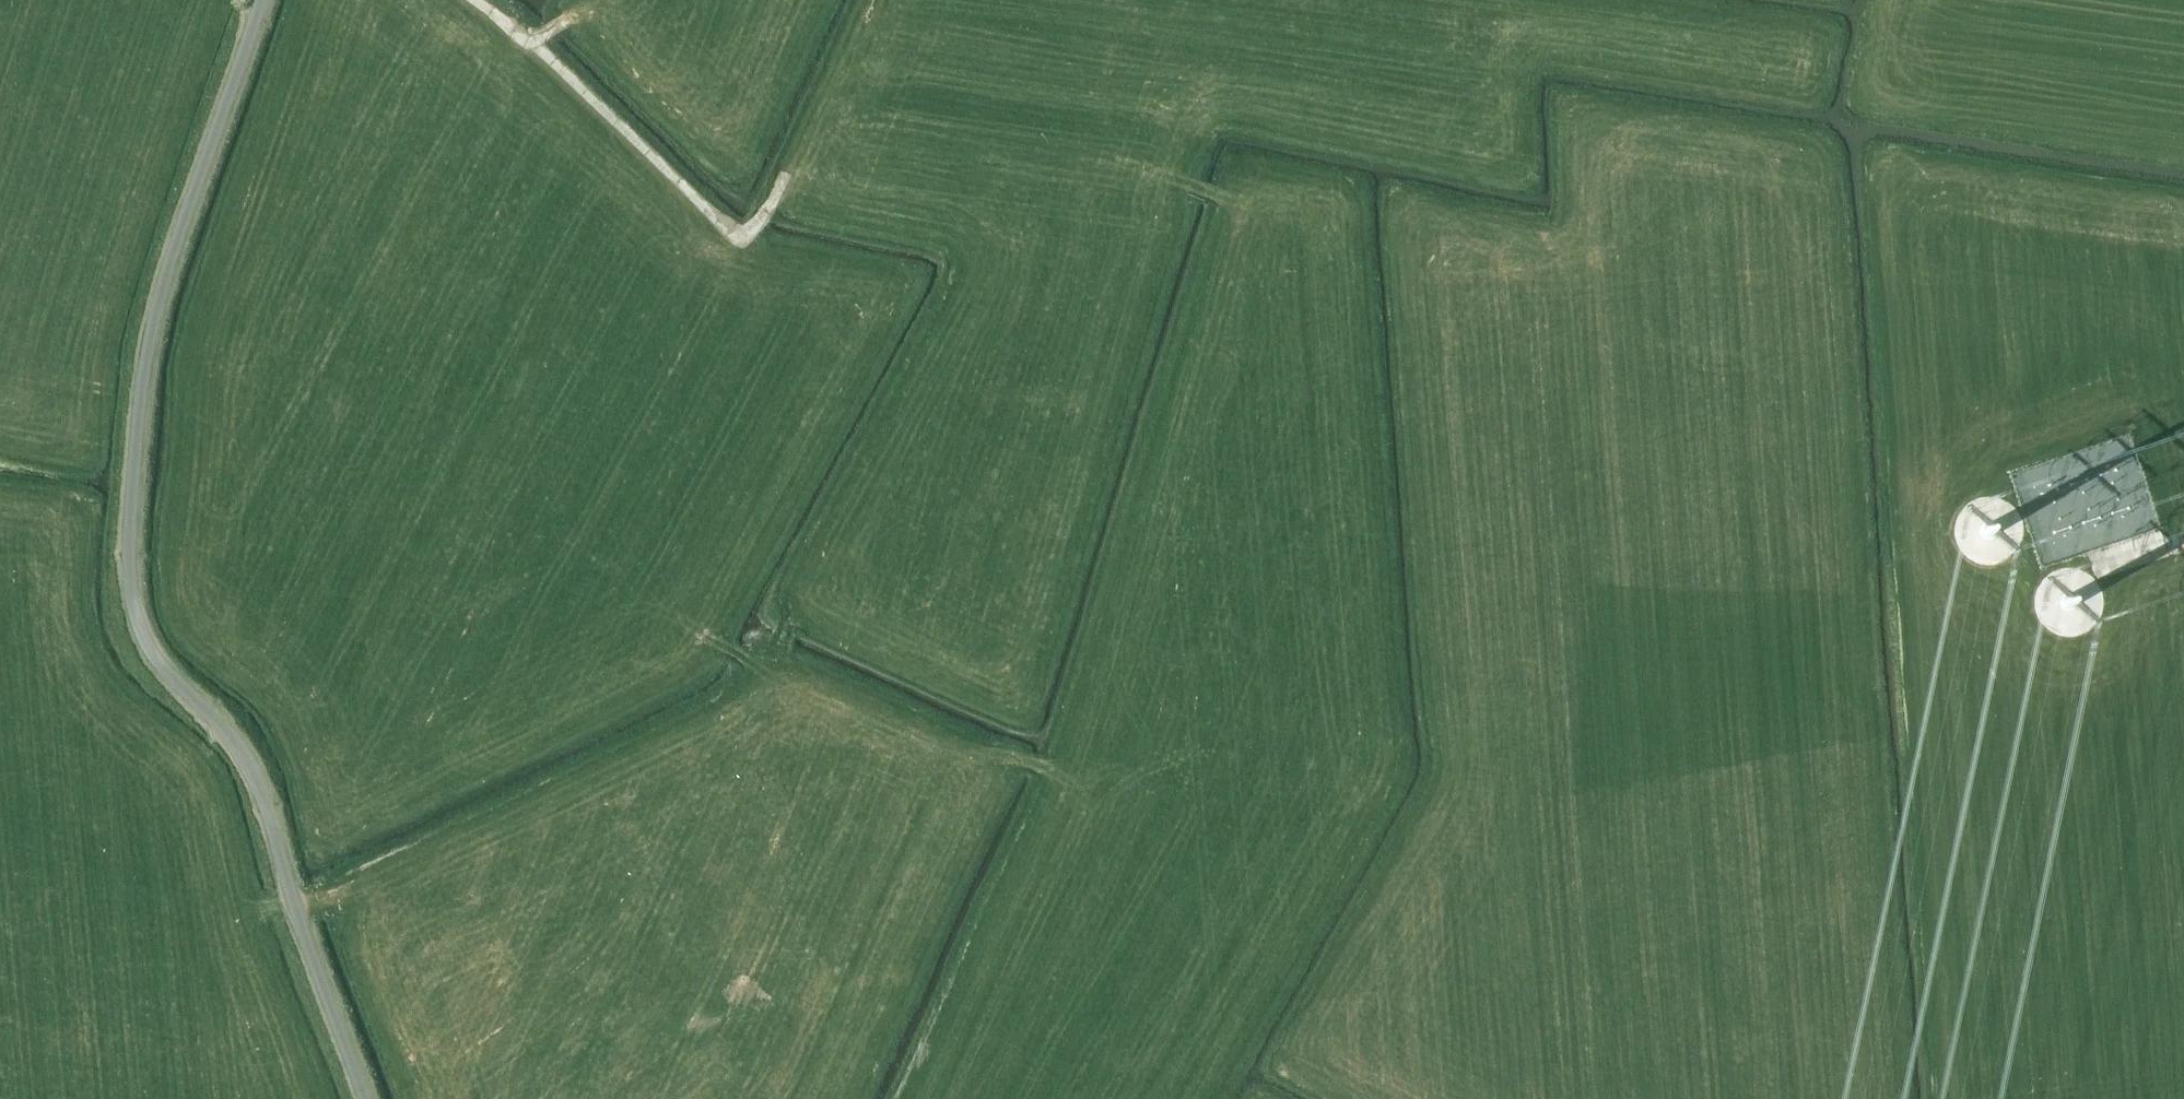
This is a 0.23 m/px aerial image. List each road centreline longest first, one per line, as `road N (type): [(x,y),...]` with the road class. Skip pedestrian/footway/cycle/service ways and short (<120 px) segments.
road 1 (unclassified): [(361,1098),(281,883),(256,775),(158,668),(135,627),(126,571),(145,357),(160,288),(262,0)]
road 2 (track): [(467,0),(529,45),(738,241),(778,195)]

